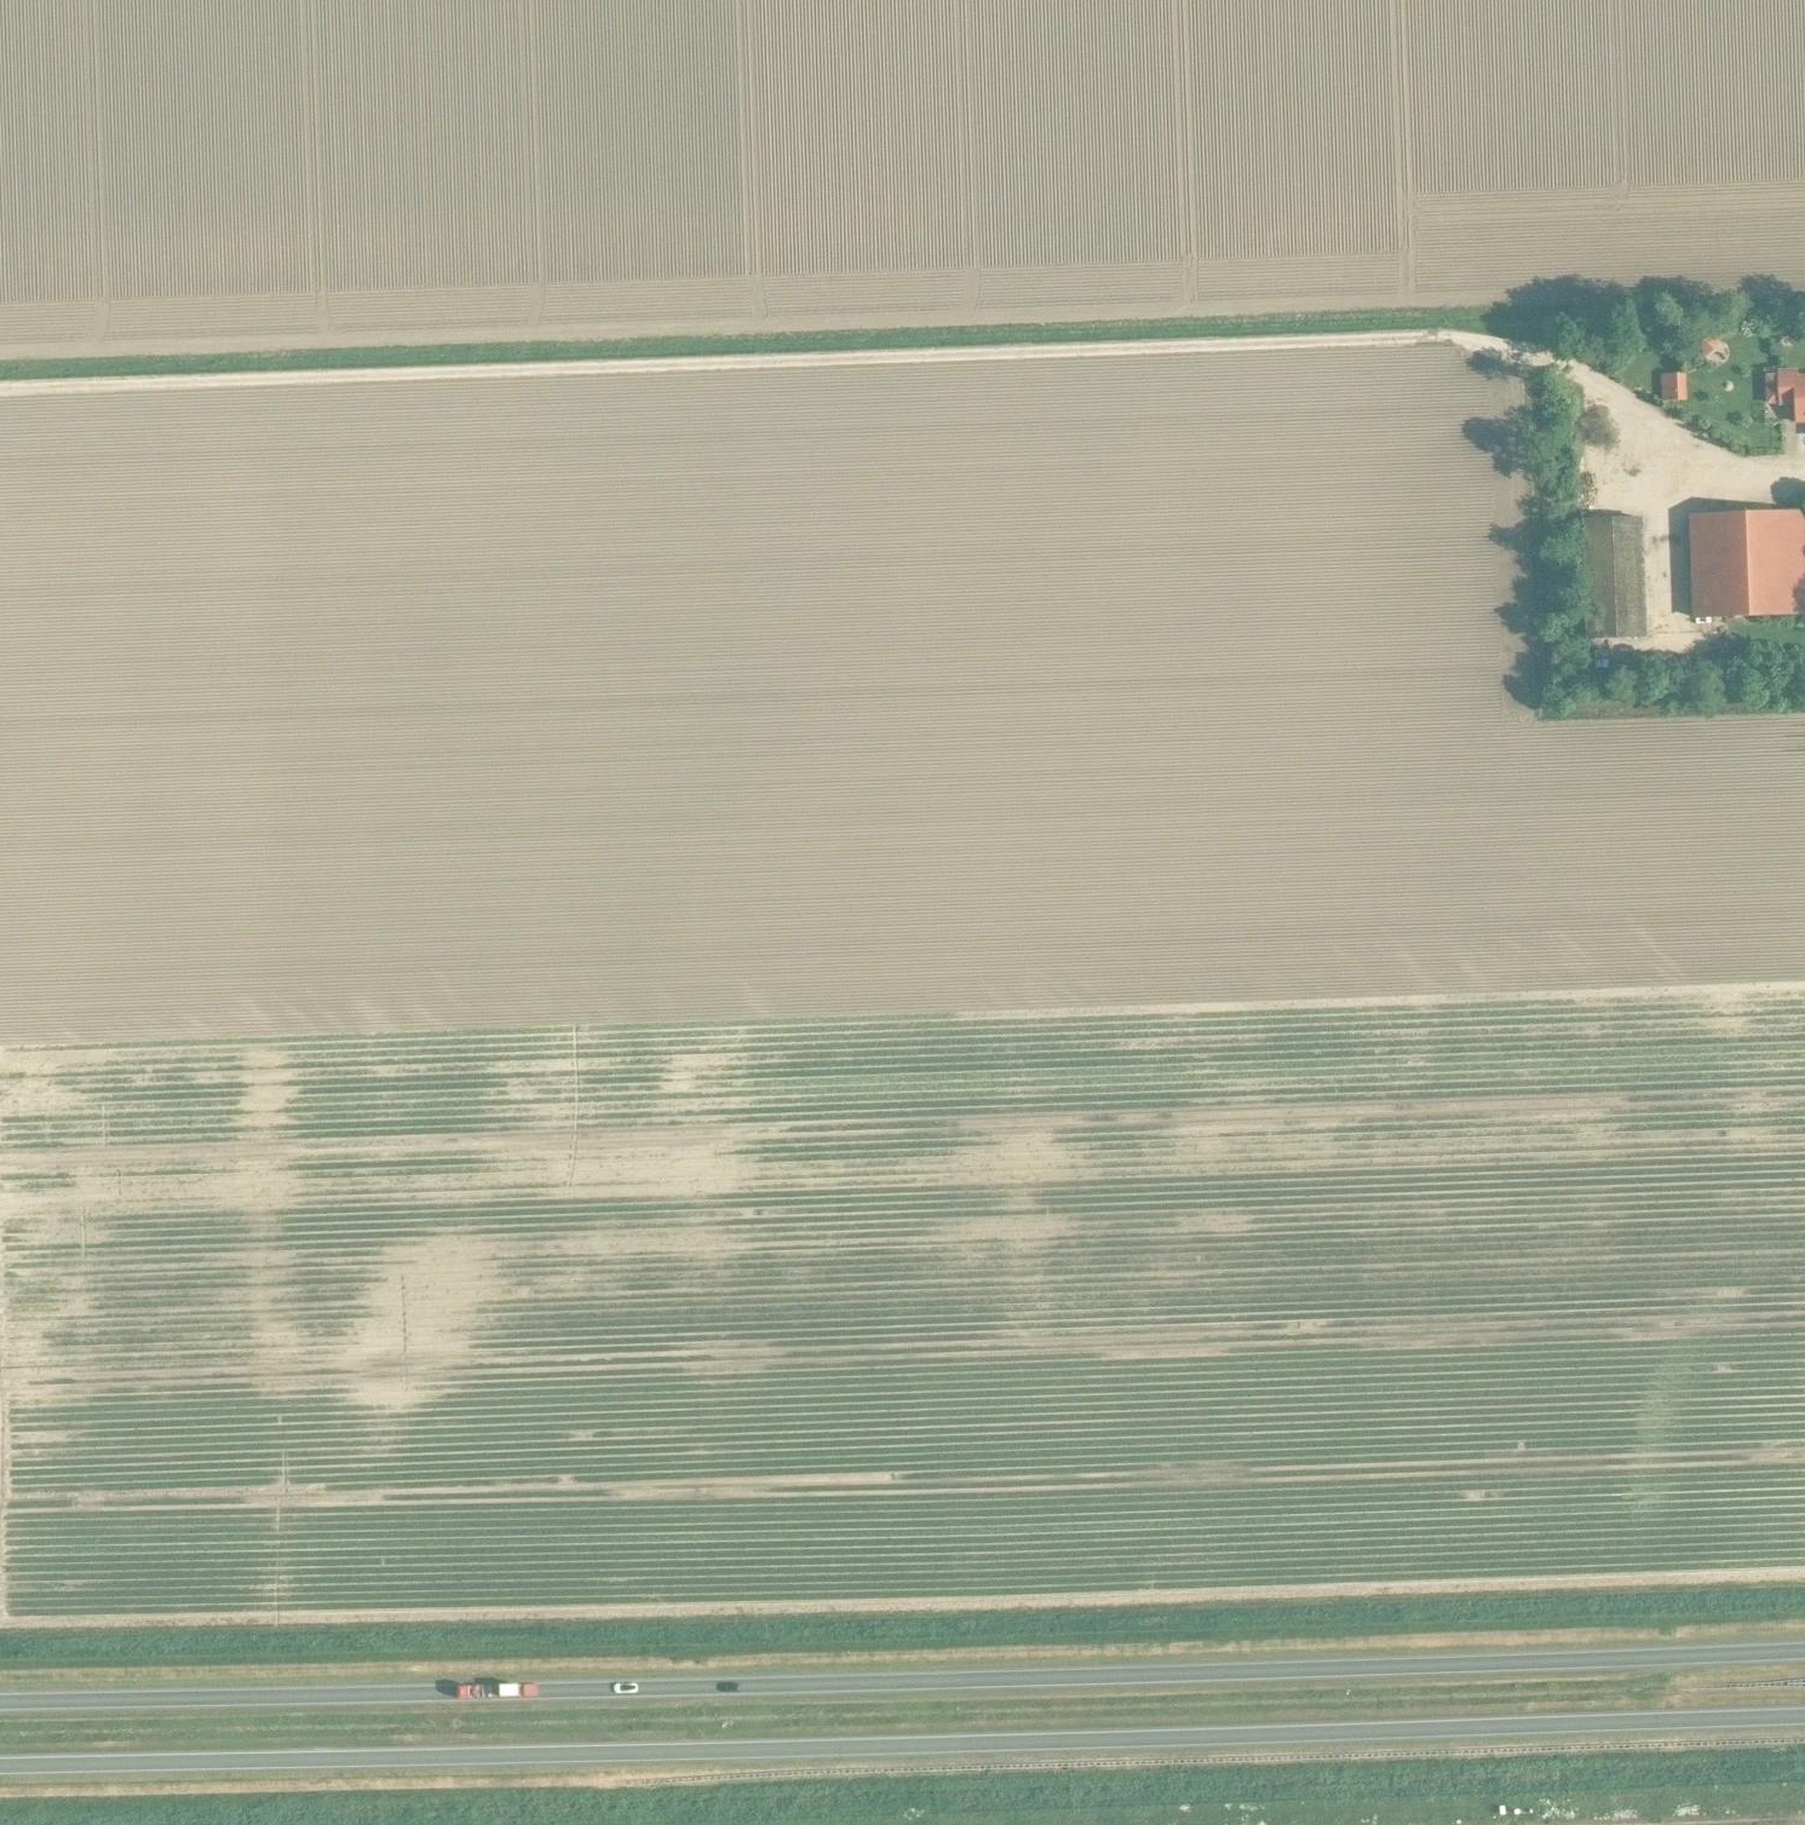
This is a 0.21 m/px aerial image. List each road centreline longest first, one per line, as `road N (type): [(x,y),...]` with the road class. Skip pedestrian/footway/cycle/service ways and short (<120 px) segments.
road 1 (trunk): [(1804,1652),(808,1687),(0,1702)]
road 2 (trunk): [(0,1766),(1804,1716)]

